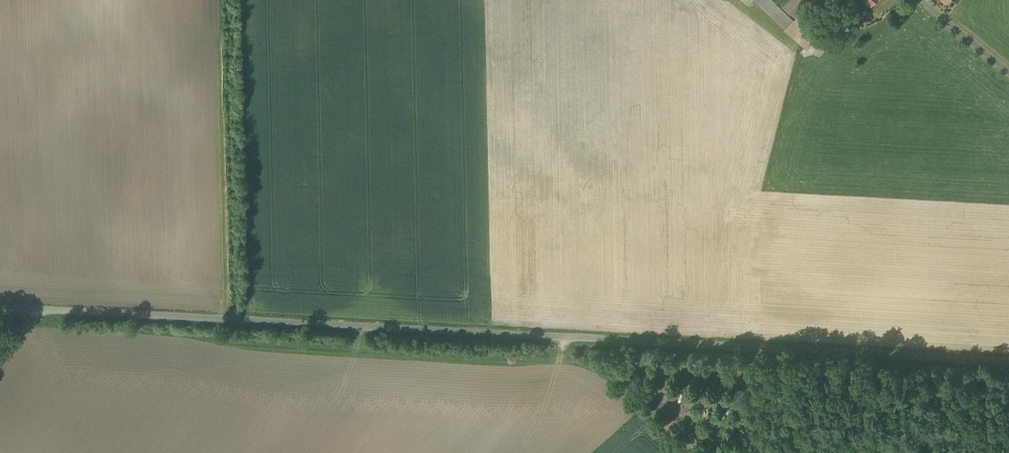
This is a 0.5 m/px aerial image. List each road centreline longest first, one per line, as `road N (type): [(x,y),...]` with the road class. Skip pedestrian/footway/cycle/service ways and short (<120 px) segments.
road 1 (unclassified): [(1008,366),(0,307)]

